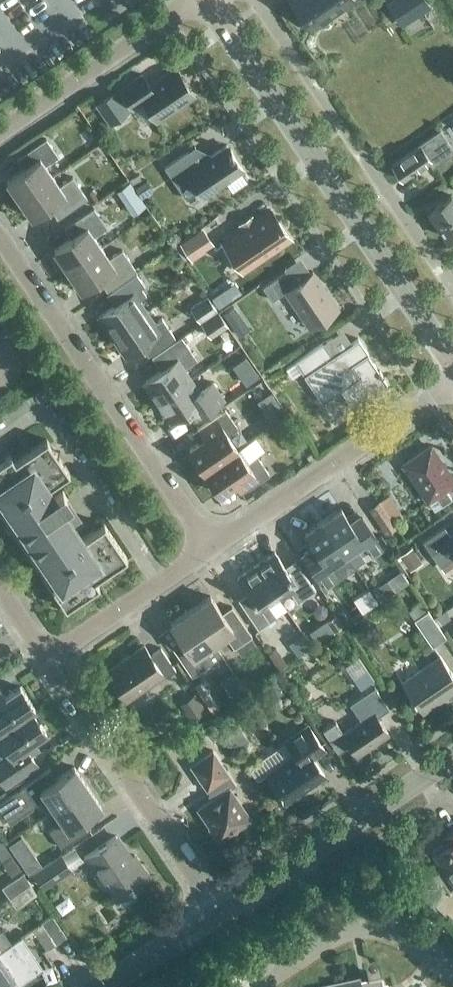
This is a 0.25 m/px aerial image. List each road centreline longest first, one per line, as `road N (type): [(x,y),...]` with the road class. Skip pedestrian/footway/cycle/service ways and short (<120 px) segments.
road 1 (secondary): [(452,365),(238,46)]
road 2 (residential): [(212,547),(0,239)]
road 3 (residential): [(452,288),(256,0)]
road 4 (residential): [(219,912),(48,659)]
road 5 (residential): [(212,547),(452,385)]
road 6 (secondary): [(219,912),(452,758)]
road 7 (residential): [(0,133),(195,0)]
road 8 (residential): [(452,970),(403,934),(369,926),(335,934),(258,986)]
road 9 (residential): [(48,659),(212,547)]
road 10 (secondary): [(102,986),(219,912)]

